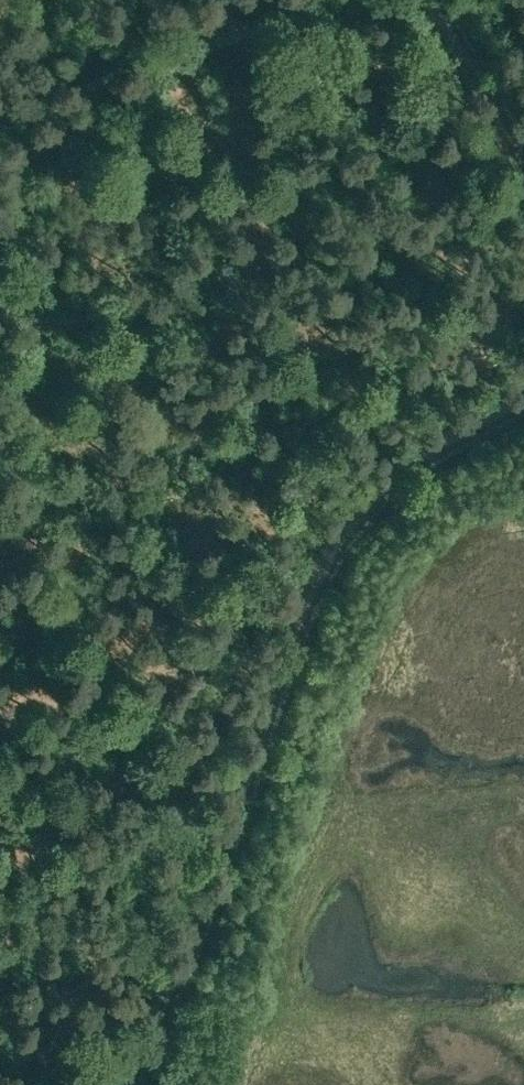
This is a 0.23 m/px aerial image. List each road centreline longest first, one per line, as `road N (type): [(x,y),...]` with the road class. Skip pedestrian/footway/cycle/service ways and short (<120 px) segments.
road 1 (track): [(0,725),(178,416),(253,371),(284,226),(194,77),(320,0)]
road 2 (track): [(118,1084),(144,1035),(311,587),(343,525),(385,483),(523,400)]
road 3 (track): [(194,77),(0,191)]
road 4 (track): [(523,154),(441,0)]

